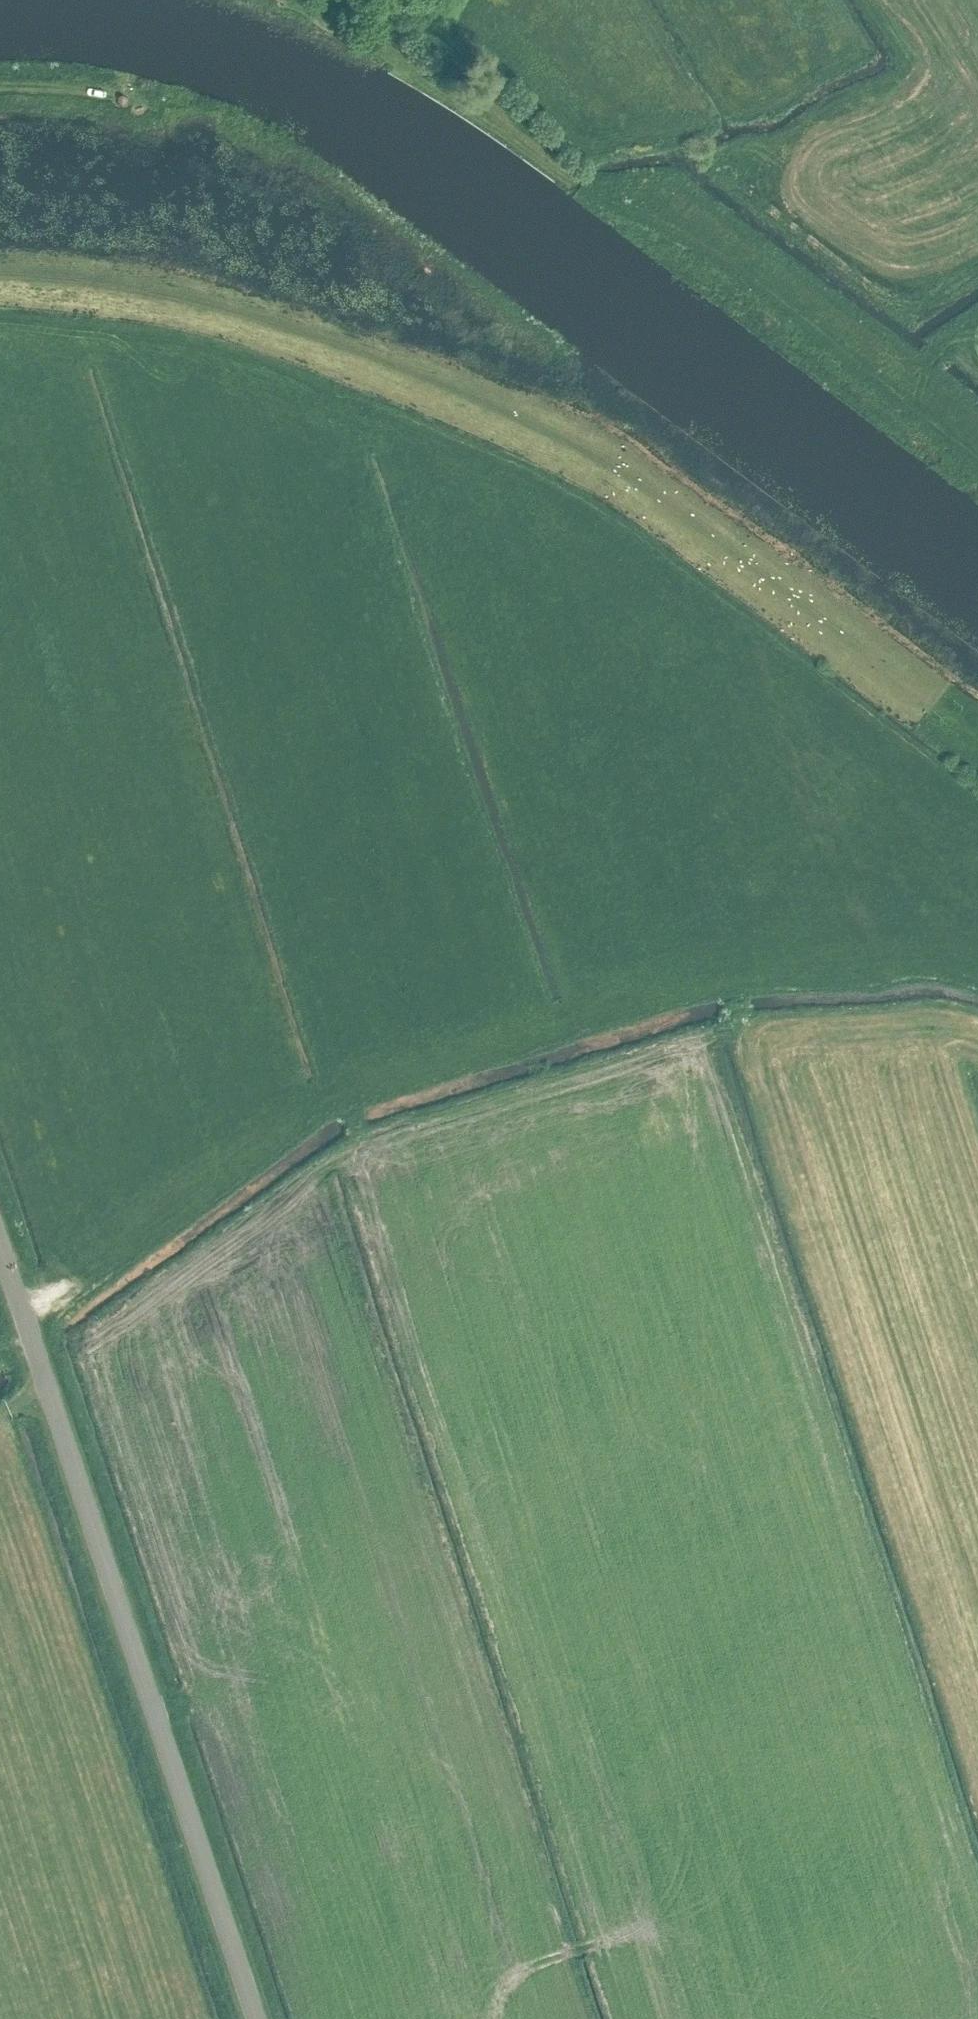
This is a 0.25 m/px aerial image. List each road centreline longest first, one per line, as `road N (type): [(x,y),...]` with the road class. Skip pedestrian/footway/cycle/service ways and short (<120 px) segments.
road 1 (tertiary): [(253,2018),(0,1245)]

